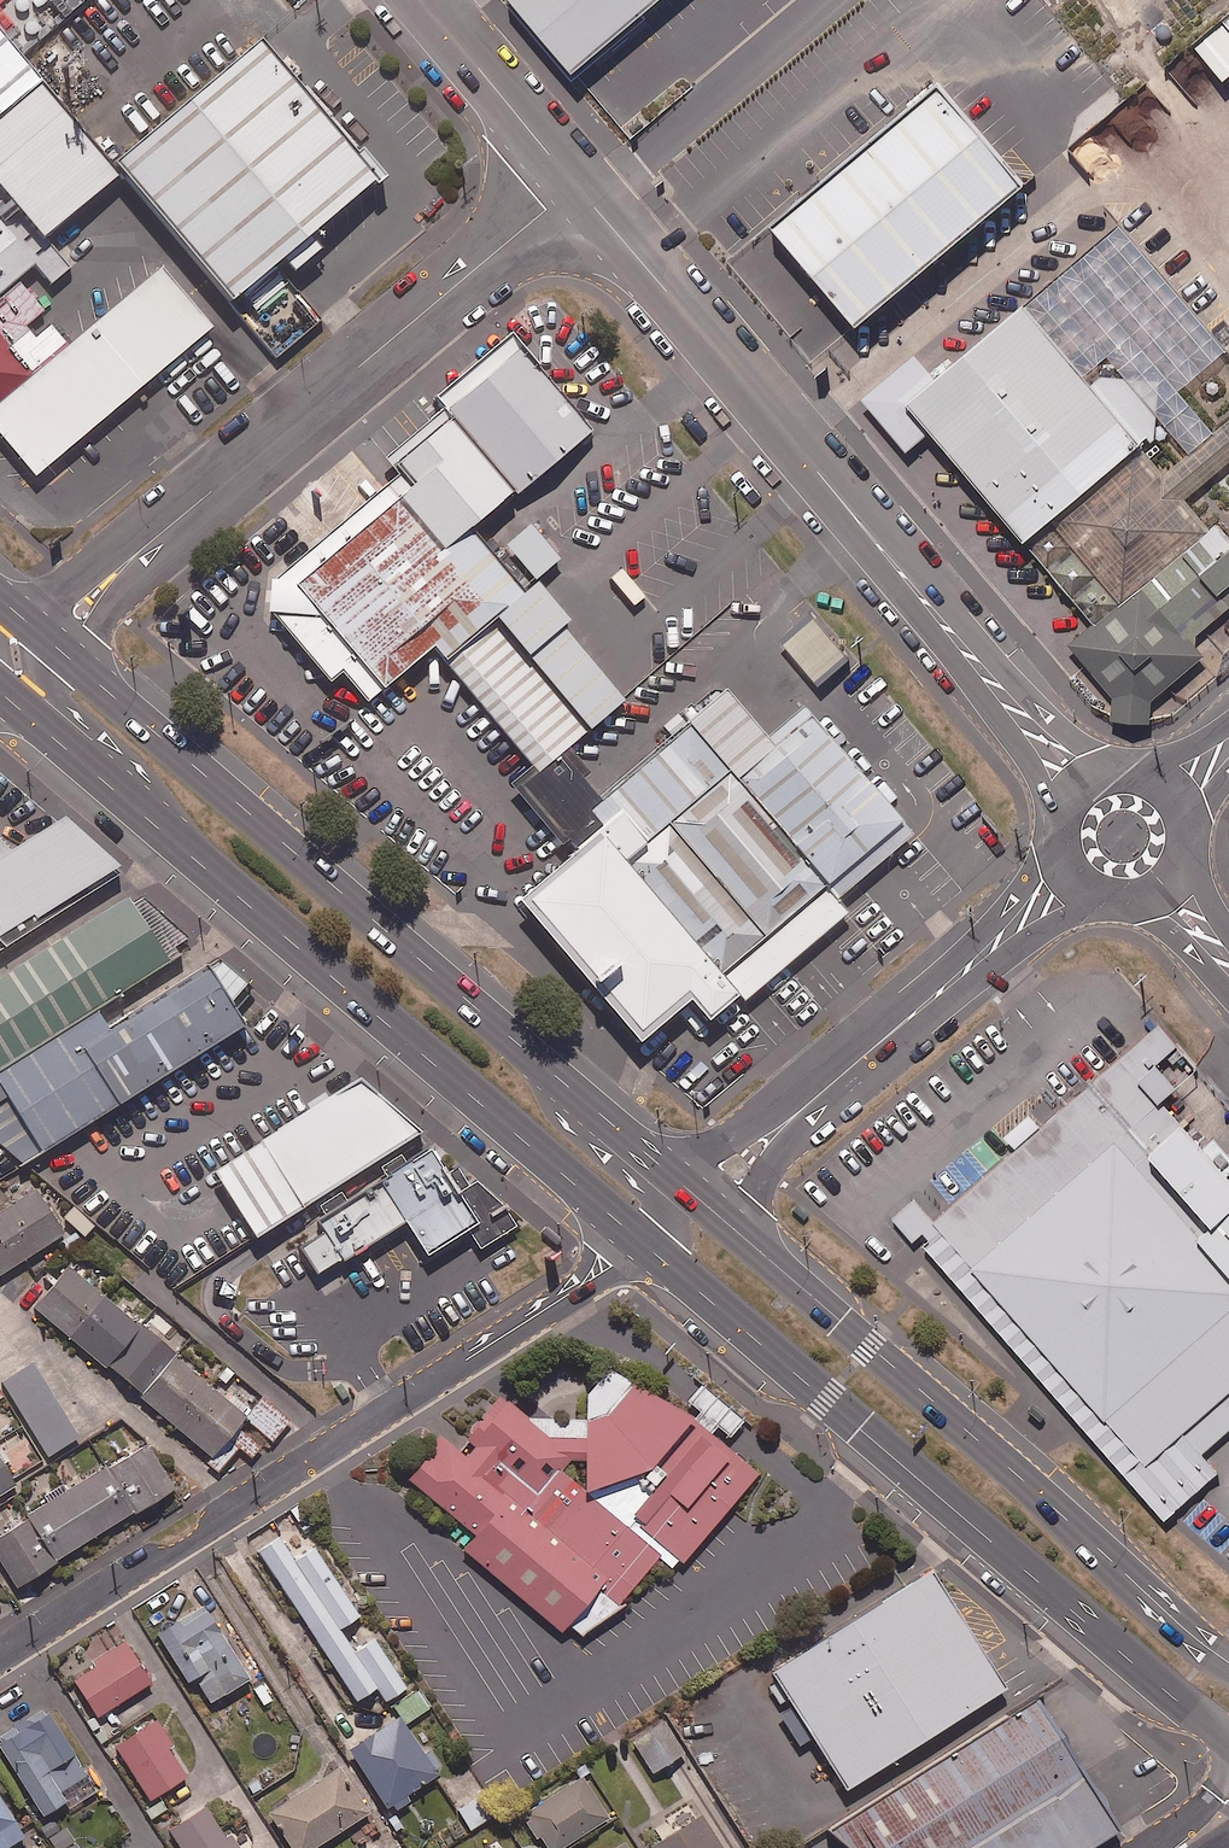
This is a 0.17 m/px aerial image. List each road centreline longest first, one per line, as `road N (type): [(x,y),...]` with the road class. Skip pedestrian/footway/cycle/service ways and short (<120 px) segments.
road 1 (secondary): [(44,635),(699,1198)]
road 2 (unclassified): [(575,184),(1123,836)]
road 3 (secondary): [(1228,1749),(639,1239)]
road 4 (residential): [(639,1239),(572,1292),(0,1654)]
road 5 (secondary): [(639,1239),(89,767)]
road 6 (secondary): [(699,1198),(1228,1661)]
road 7 (unclassified): [(575,184),(44,635)]
road 8 (unclassified): [(1123,836),(699,1198)]
road 9 (unclassified): [(419,0),(575,184)]
road 10 (unclassified): [(1123,836),(1228,964)]
road 11 (unclassified): [(89,767),(61,709),(44,635)]
road 12 (unclassified): [(1228,745),(1123,836)]

